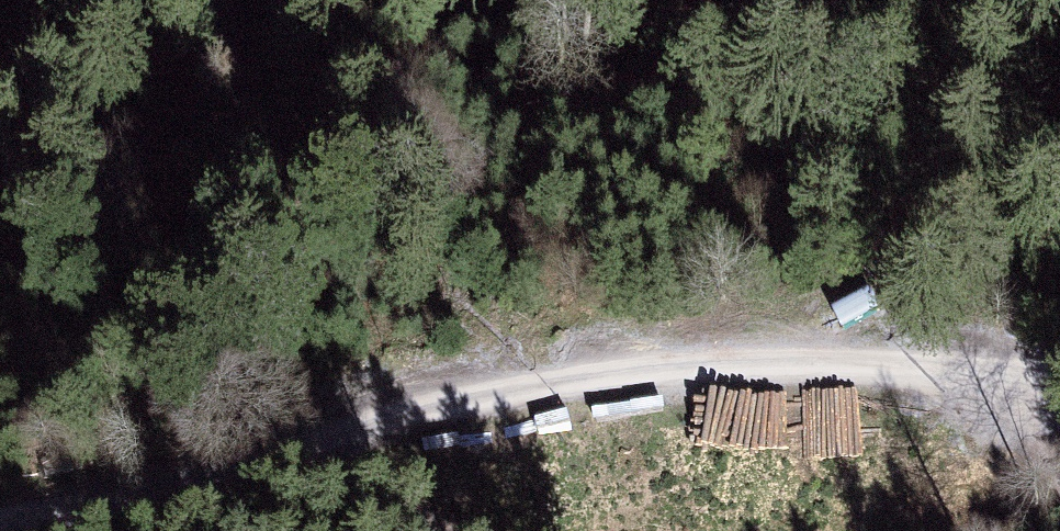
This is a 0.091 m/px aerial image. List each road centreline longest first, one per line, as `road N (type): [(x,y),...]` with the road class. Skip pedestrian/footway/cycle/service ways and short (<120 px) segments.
road 1 (track): [(235,485),(807,358),(1059,356)]
road 2 (track): [(807,358),(901,284),(1059,196)]
road 3 (track): [(55,530),(235,485)]
road 4 (track): [(235,485),(347,530)]

